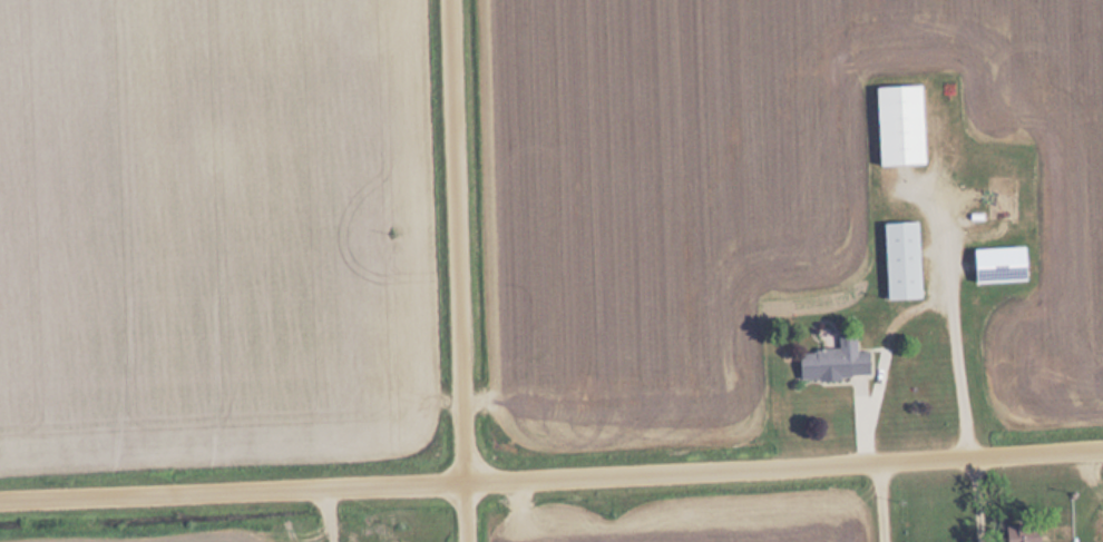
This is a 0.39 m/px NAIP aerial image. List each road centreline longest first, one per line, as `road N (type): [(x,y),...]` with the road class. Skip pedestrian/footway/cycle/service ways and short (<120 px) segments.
road 1 (residential): [(0,504),(1102,454)]
road 2 (residential): [(467,541),(450,0)]

